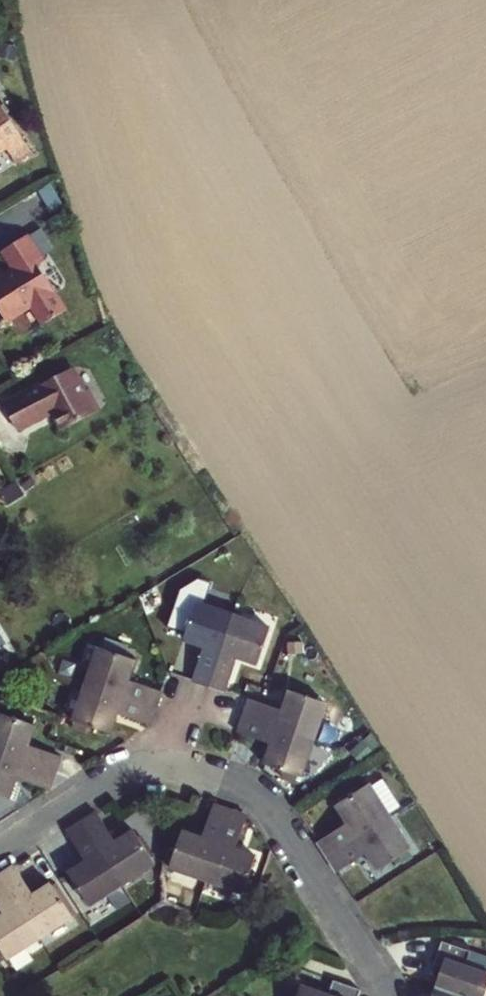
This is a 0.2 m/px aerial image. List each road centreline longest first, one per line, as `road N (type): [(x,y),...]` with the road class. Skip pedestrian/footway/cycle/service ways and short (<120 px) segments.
road 1 (residential): [(0,849),(143,762),(245,788),(270,808),(388,995)]

